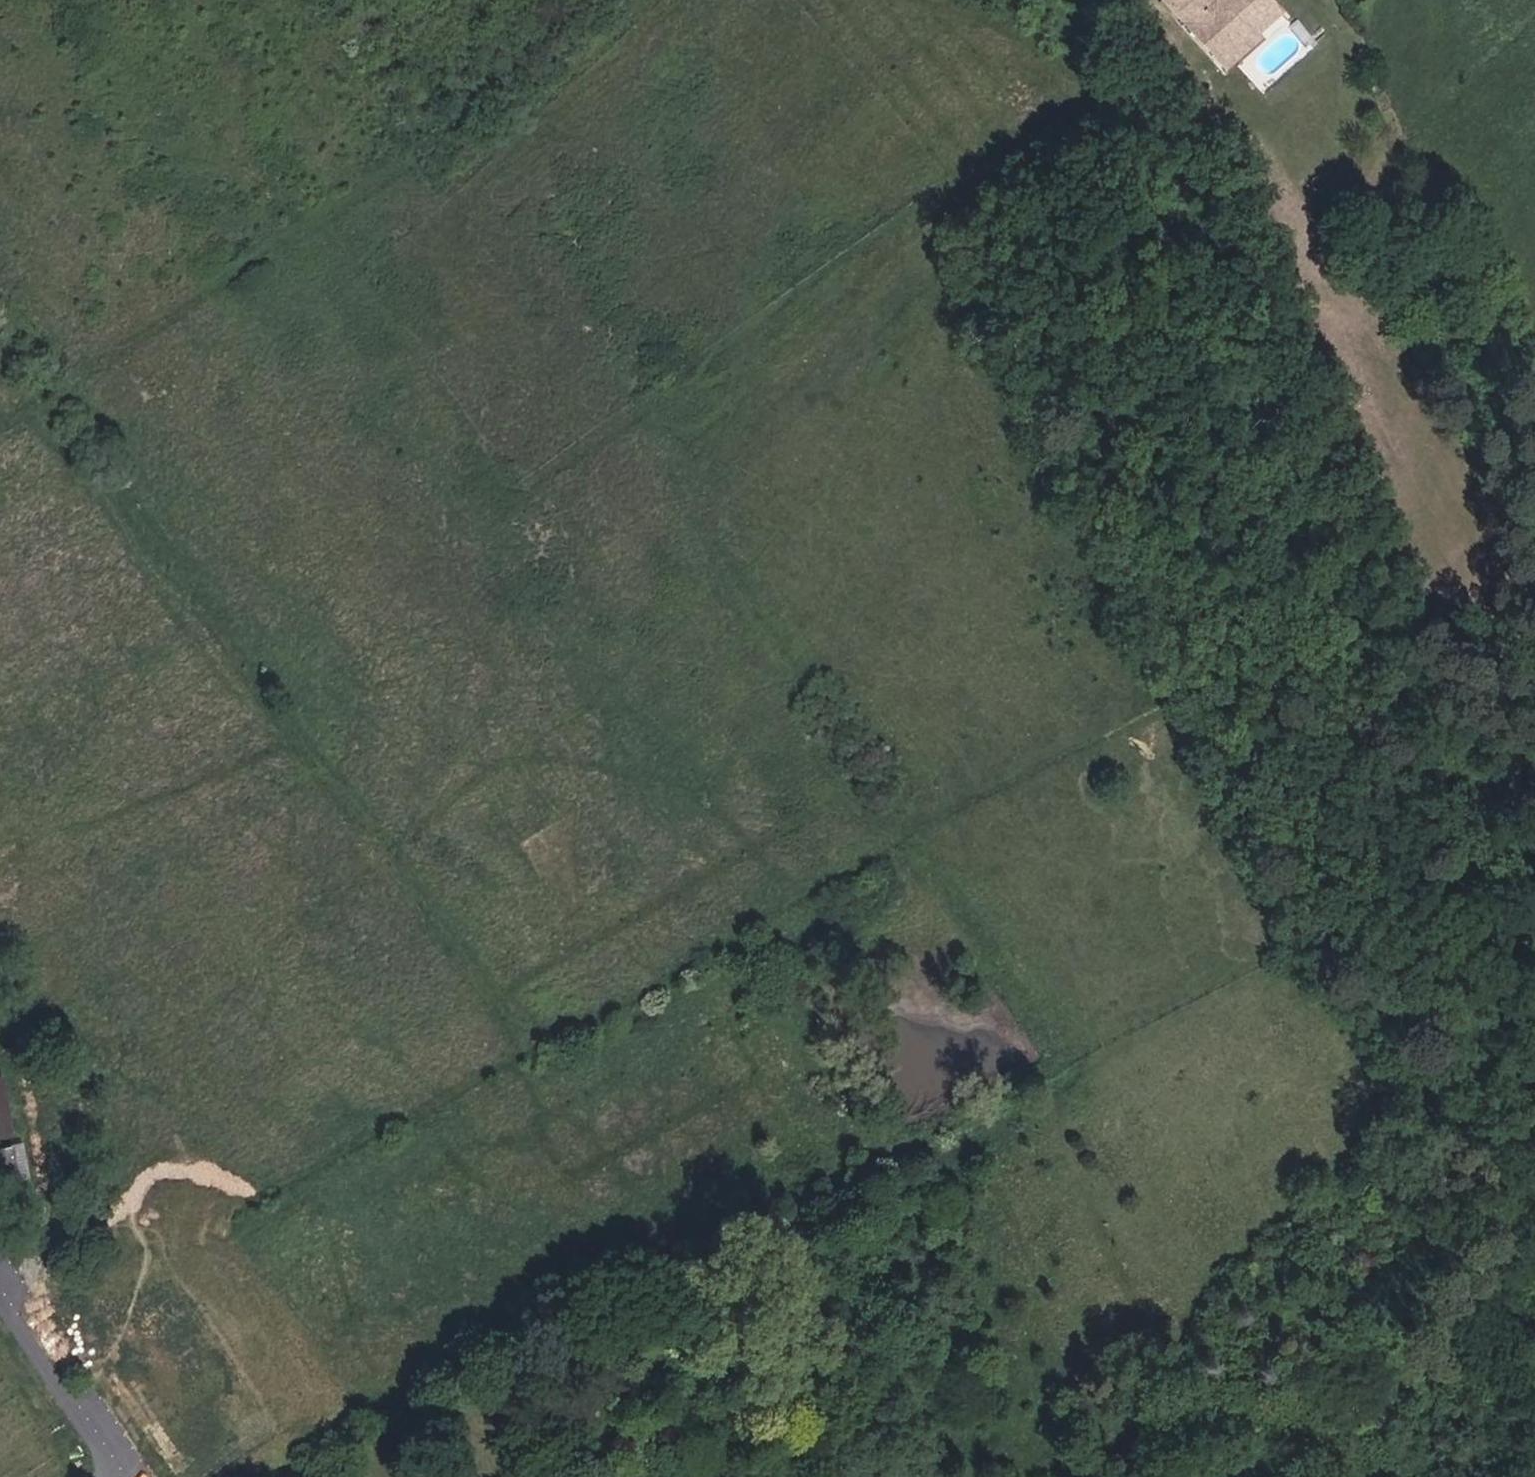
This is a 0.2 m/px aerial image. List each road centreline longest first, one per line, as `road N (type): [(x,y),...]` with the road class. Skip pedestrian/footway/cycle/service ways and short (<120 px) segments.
road 1 (track): [(121,1476),(0,1290)]

